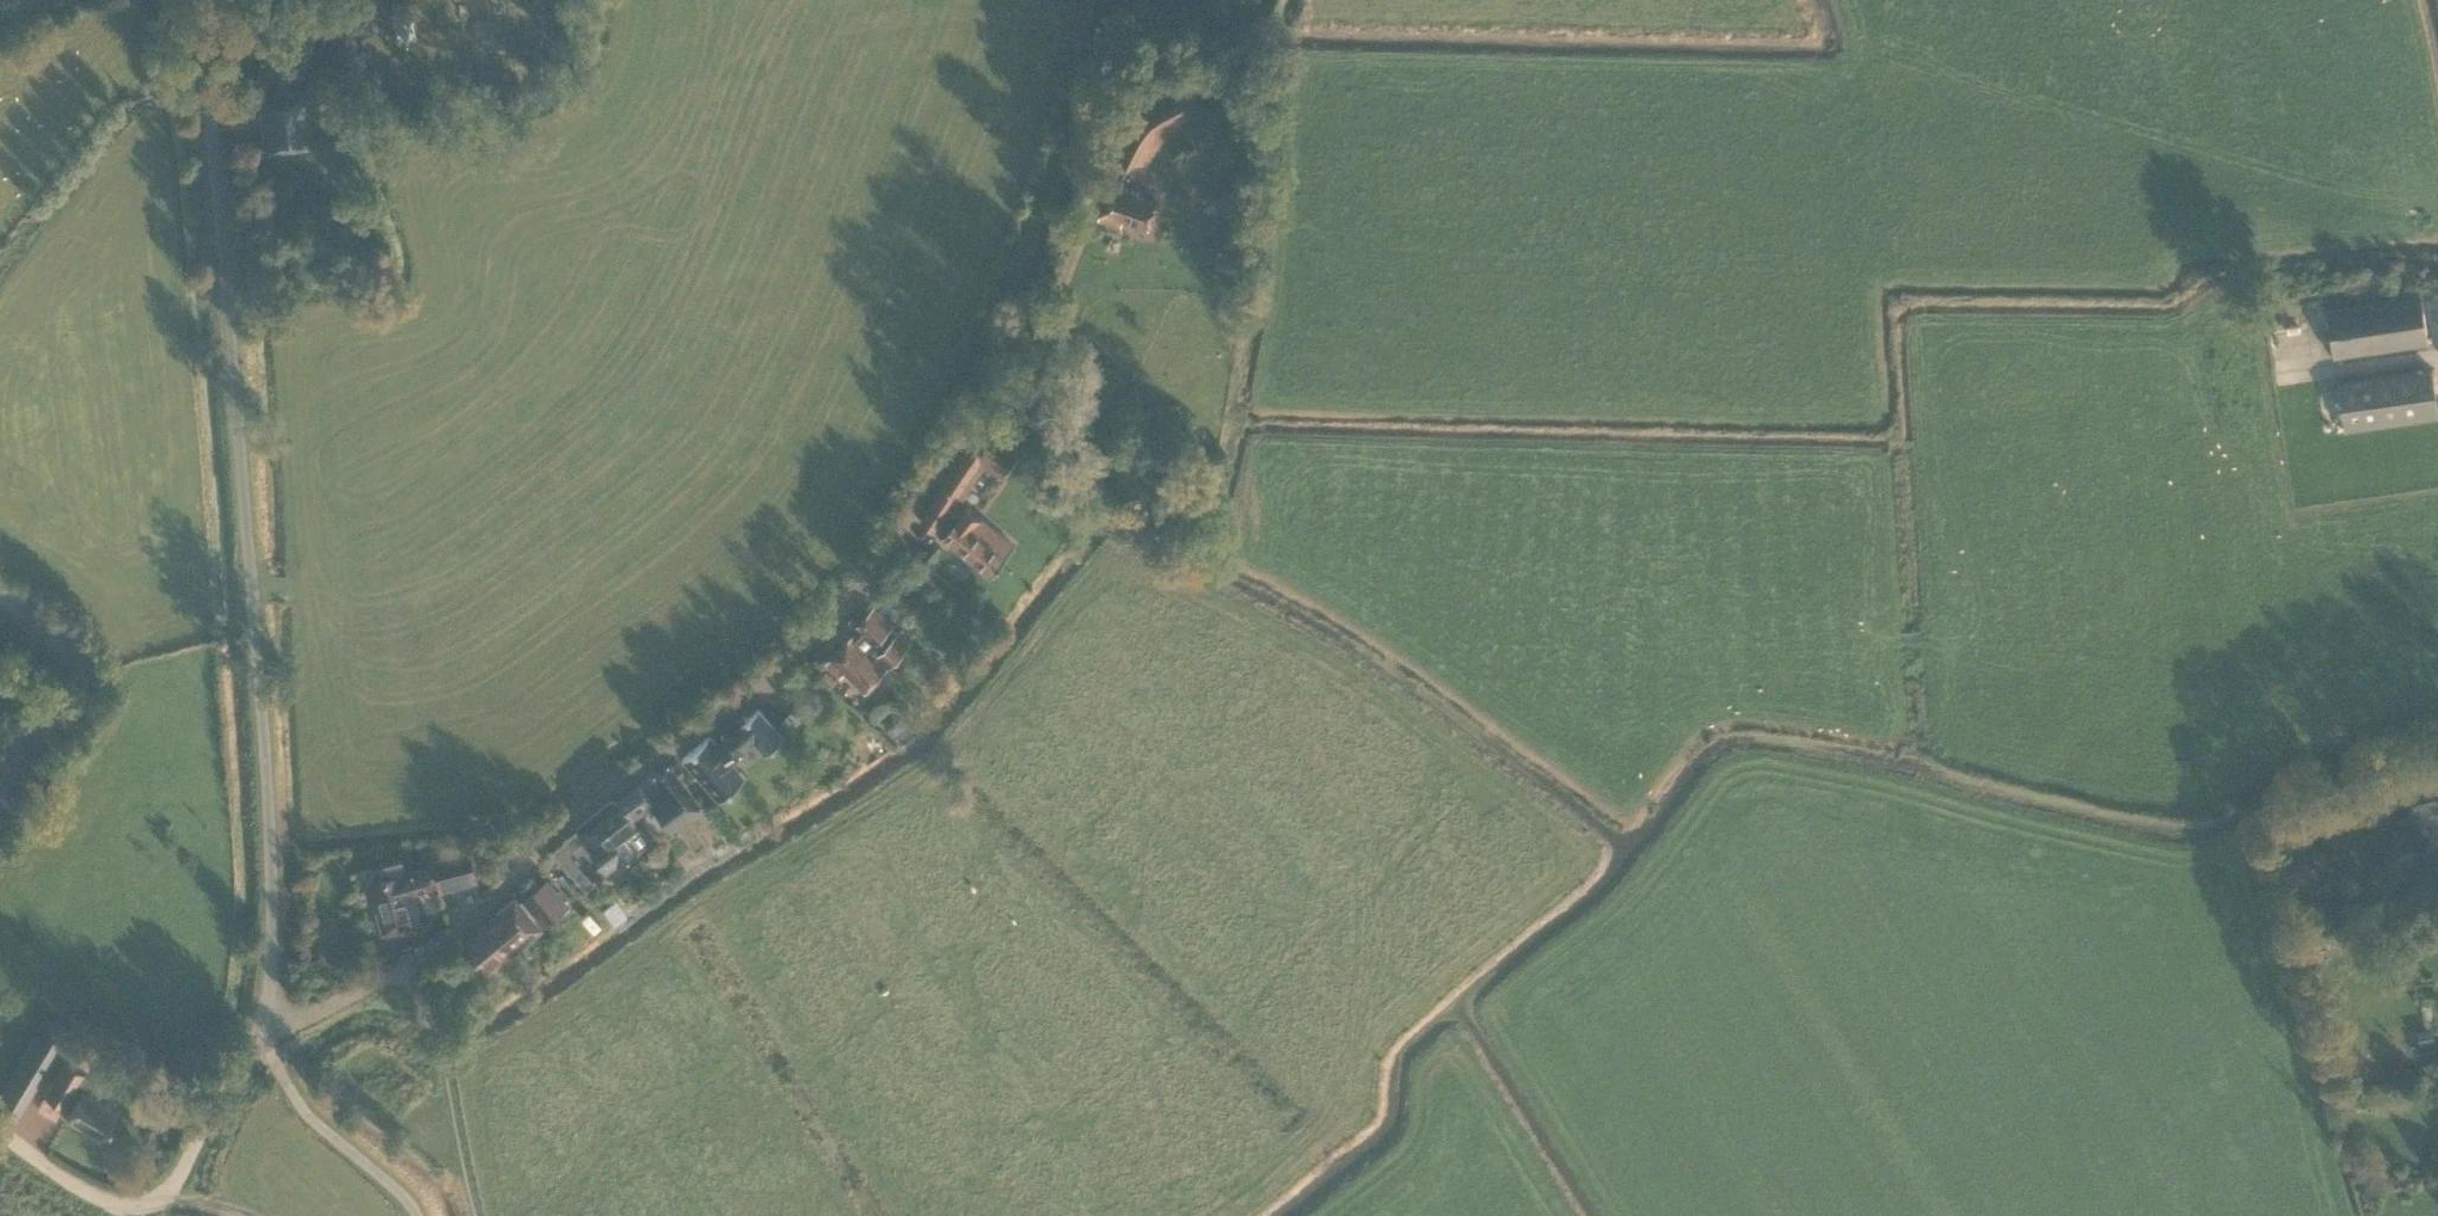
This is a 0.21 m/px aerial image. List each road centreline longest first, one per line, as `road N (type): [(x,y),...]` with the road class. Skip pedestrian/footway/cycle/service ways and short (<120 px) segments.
road 1 (residential): [(267,1022),(269,792),(209,100),(212,0)]
road 2 (residential): [(267,1022),(330,1006),(427,950),(592,804),(793,655),(848,603),(973,421)]

